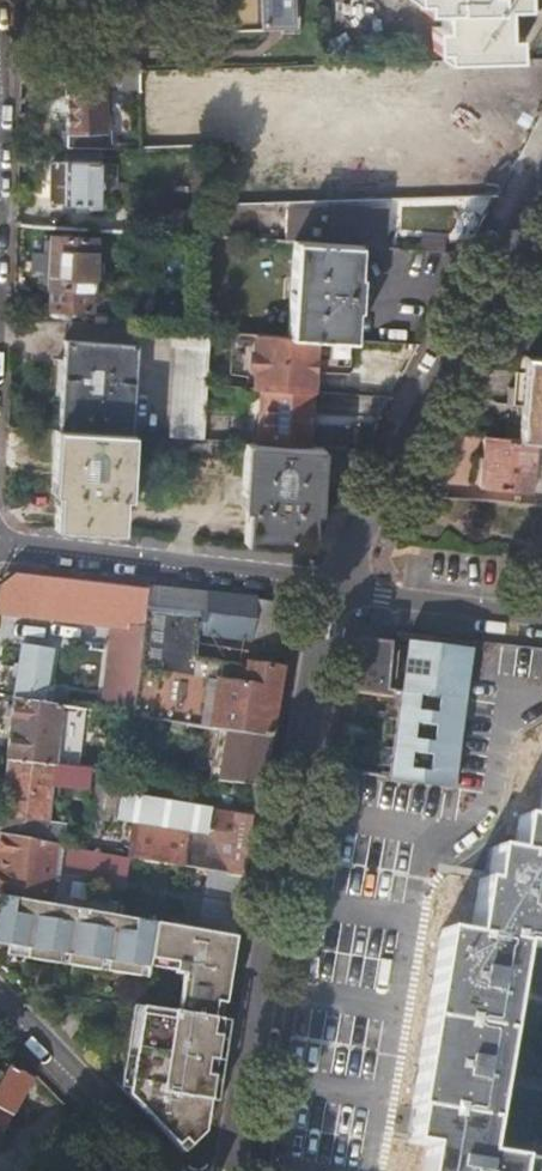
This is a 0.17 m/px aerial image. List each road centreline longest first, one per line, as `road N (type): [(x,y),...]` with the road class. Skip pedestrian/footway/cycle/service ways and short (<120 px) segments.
road 1 (residential): [(231,1170),(305,743),(340,591)]
road 2 (residential): [(340,591),(541,187)]
road 3 (residential): [(340,591),(0,546)]
road 4 (residential): [(0,994),(167,1170)]
road 5 (residential): [(541,615),(340,591)]

